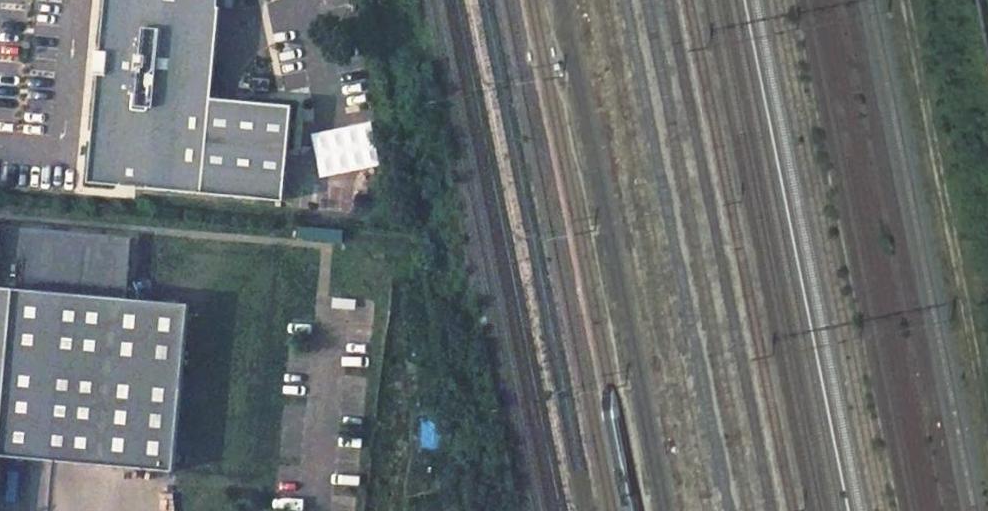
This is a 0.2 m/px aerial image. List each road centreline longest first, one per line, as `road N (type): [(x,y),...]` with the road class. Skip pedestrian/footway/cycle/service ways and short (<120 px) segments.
road 1 (track): [(907,0),(987,408)]

